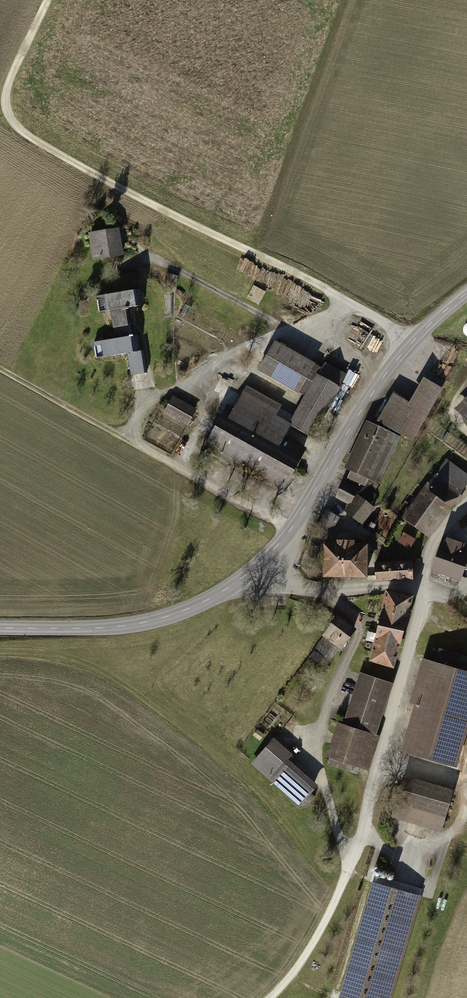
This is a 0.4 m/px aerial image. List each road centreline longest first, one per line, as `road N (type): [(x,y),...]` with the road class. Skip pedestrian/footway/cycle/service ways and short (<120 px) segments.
road 1 (residential): [(293,525),(125,436),(146,402),(351,302),(418,335)]
road 2 (track): [(351,302),(23,132),(4,97),(50,0)]
road 3 (residential): [(352,862),(426,590)]
road 4 (tertiary): [(258,566),(168,616),(88,628),(0,627)]
road 5 (tertiary): [(418,335),(373,390),(293,525)]
road 6 (residential): [(426,590),(307,587),(258,566)]
road 7 (track): [(268,997),(317,938),(352,862)]
road 8 (track): [(125,436),(0,368)]

